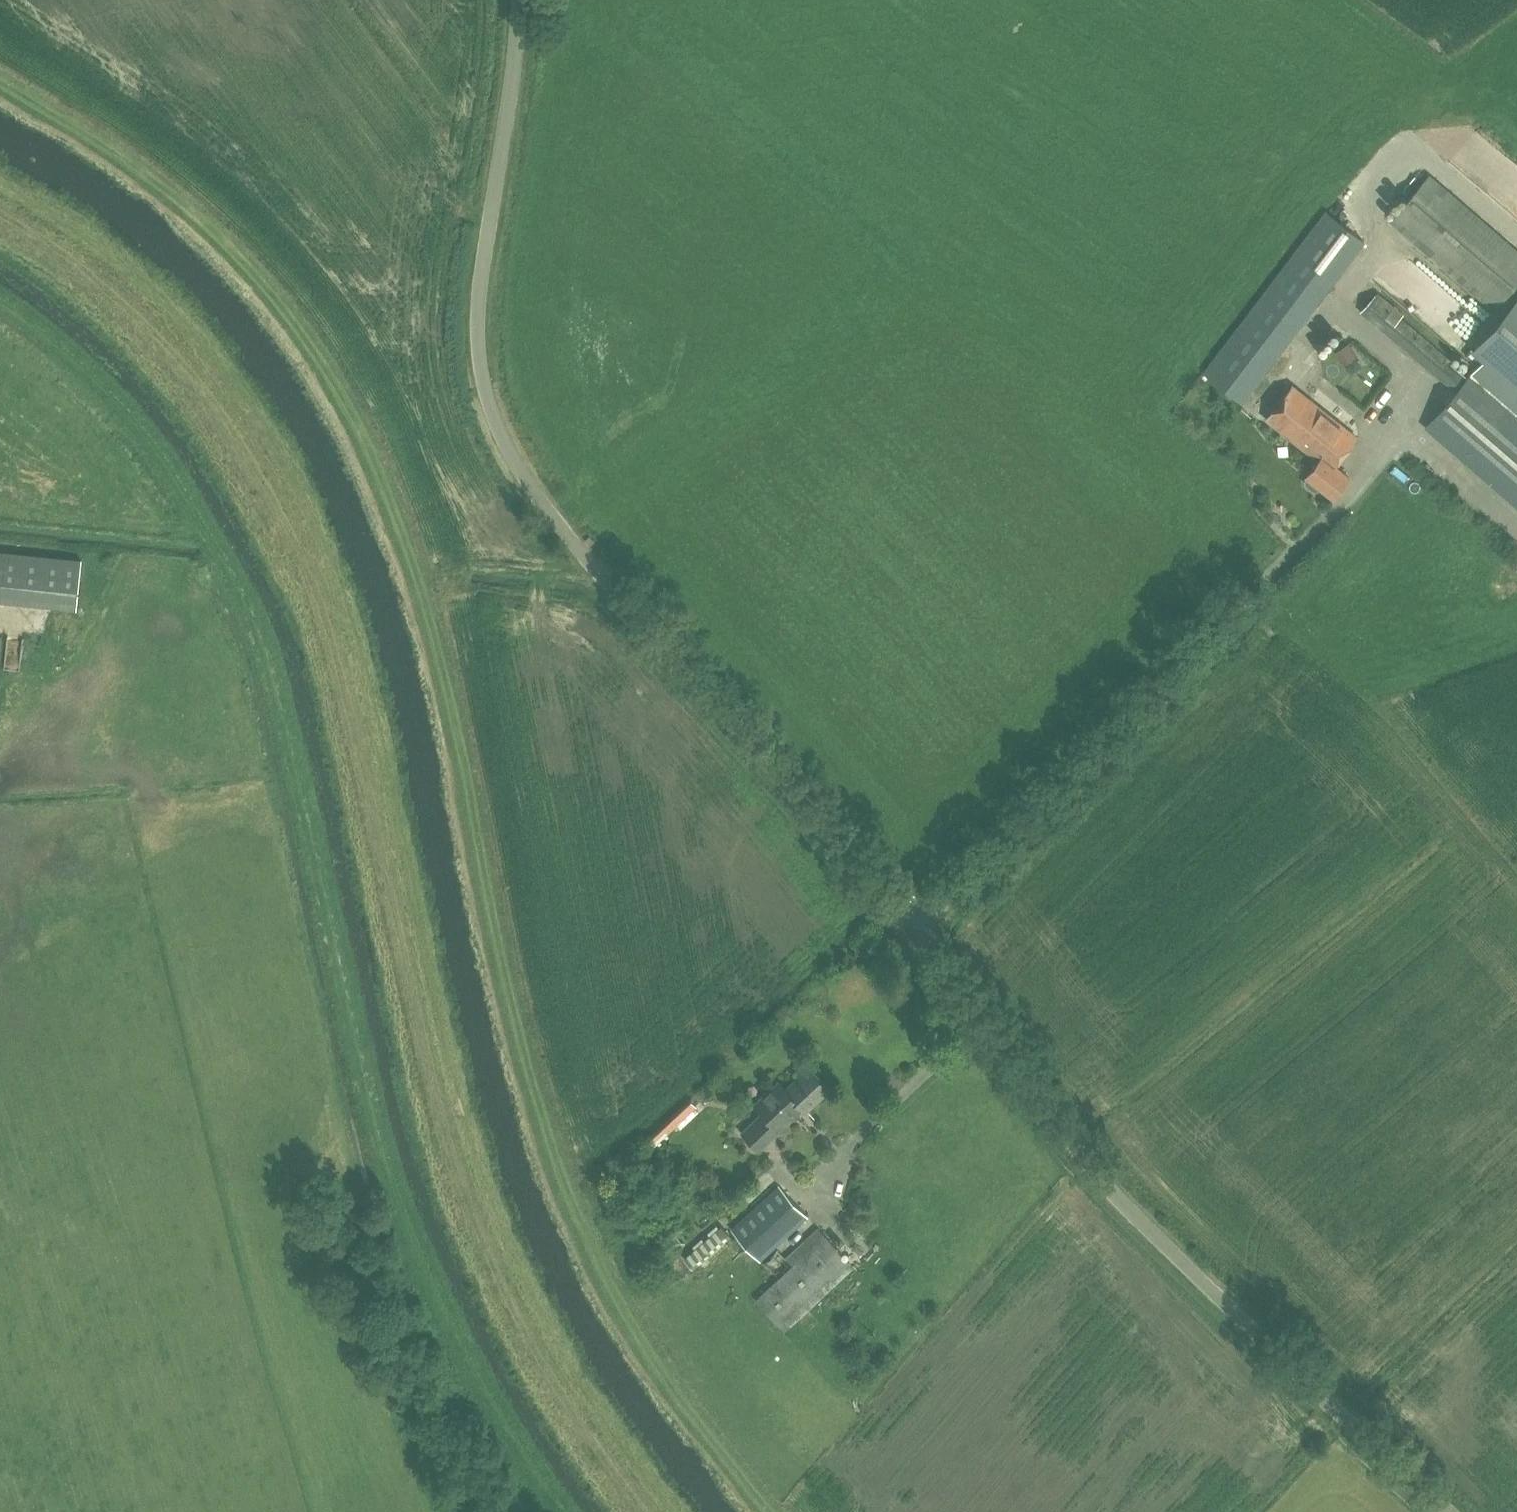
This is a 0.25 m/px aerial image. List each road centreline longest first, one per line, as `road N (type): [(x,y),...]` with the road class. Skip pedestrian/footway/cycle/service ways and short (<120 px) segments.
road 1 (unclassified): [(1437,1511),(1145,1231),(910,933),(551,519),(514,467),(485,408),(478,346),(516,0)]
road 2 (track): [(0,77),(163,183),(244,257),(314,342),(355,411),(417,562),(539,1051)]

